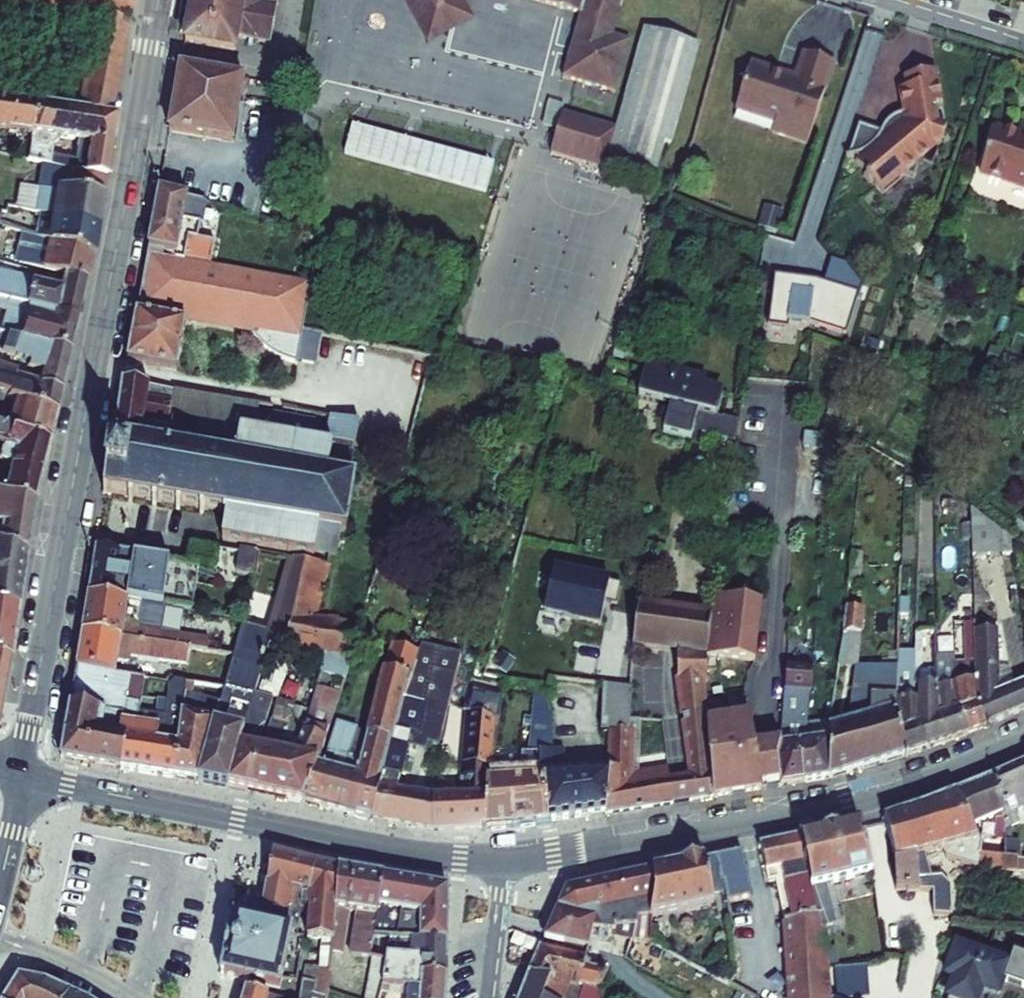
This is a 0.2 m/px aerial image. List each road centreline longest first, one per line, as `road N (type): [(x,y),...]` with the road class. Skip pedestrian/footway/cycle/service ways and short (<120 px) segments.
road 1 (secondary): [(158,0),(22,771)]
road 2 (secondary): [(509,858),(844,800),(1023,736)]
road 3 (secondary): [(22,771),(390,854),(509,858)]
road 4 (residential): [(876,0),(1023,46)]
road 5 (residential): [(0,936),(132,997)]
road 6 (residential): [(509,858),(489,997)]

